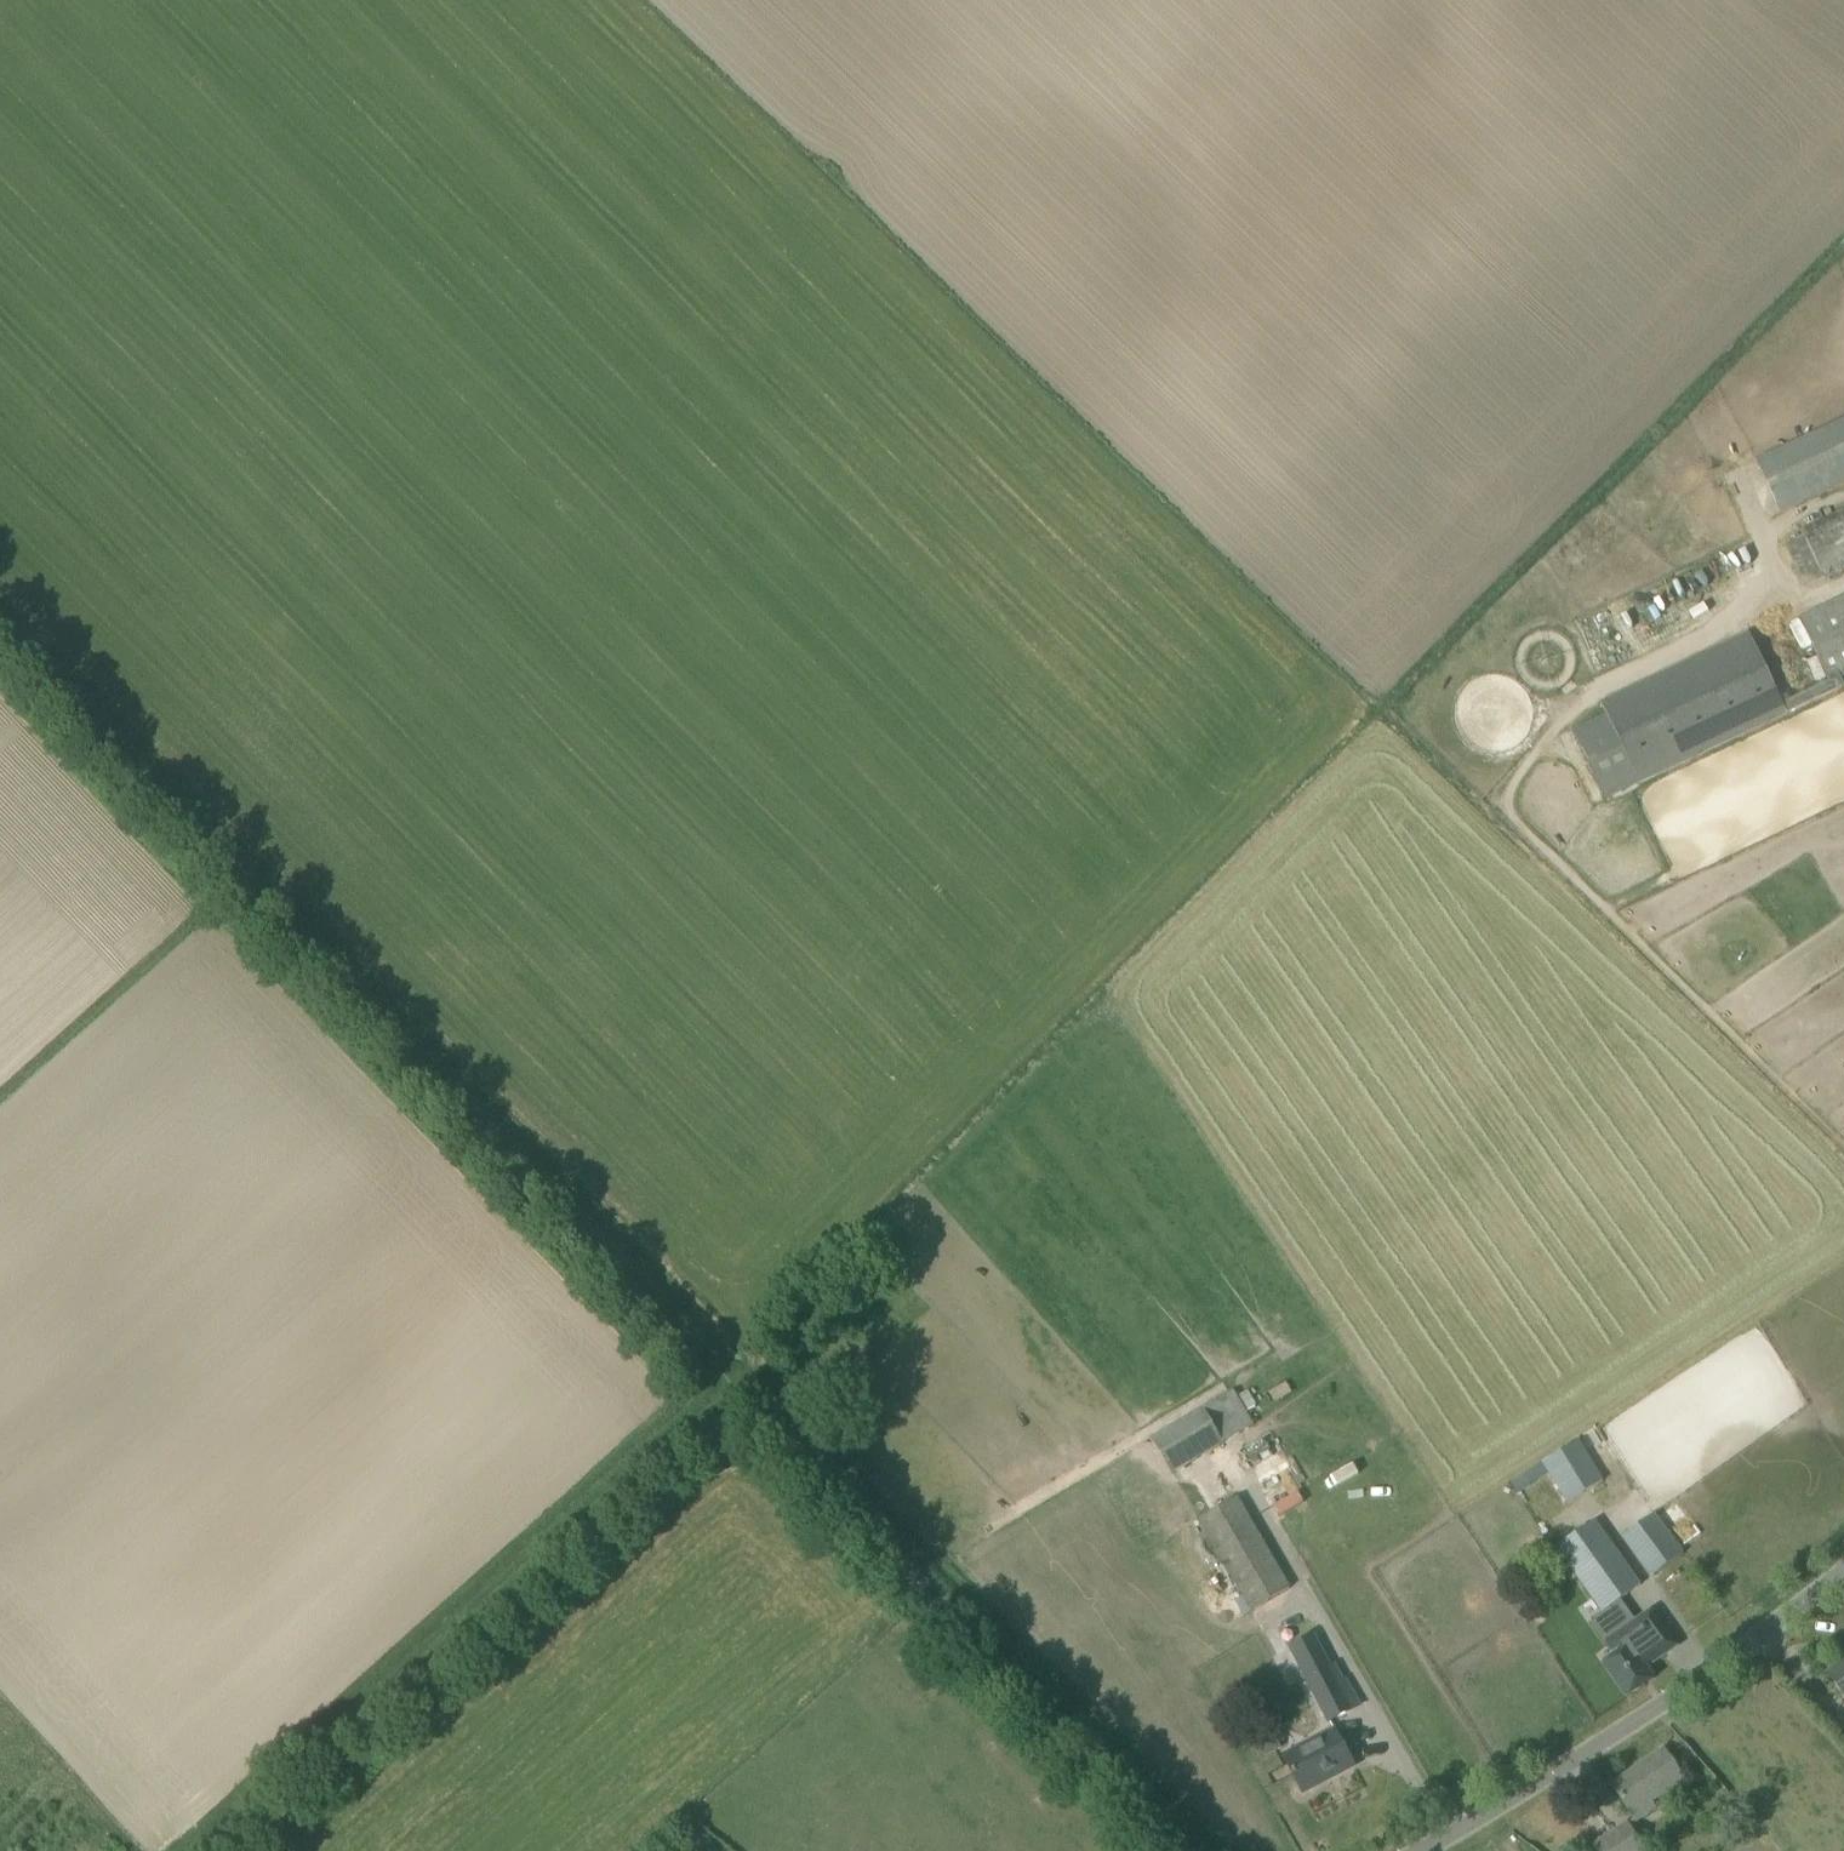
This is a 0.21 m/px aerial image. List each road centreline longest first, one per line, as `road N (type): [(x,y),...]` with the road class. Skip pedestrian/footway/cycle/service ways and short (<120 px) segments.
road 1 (residential): [(1418,1850),(1669,1699),(1843,1570)]

